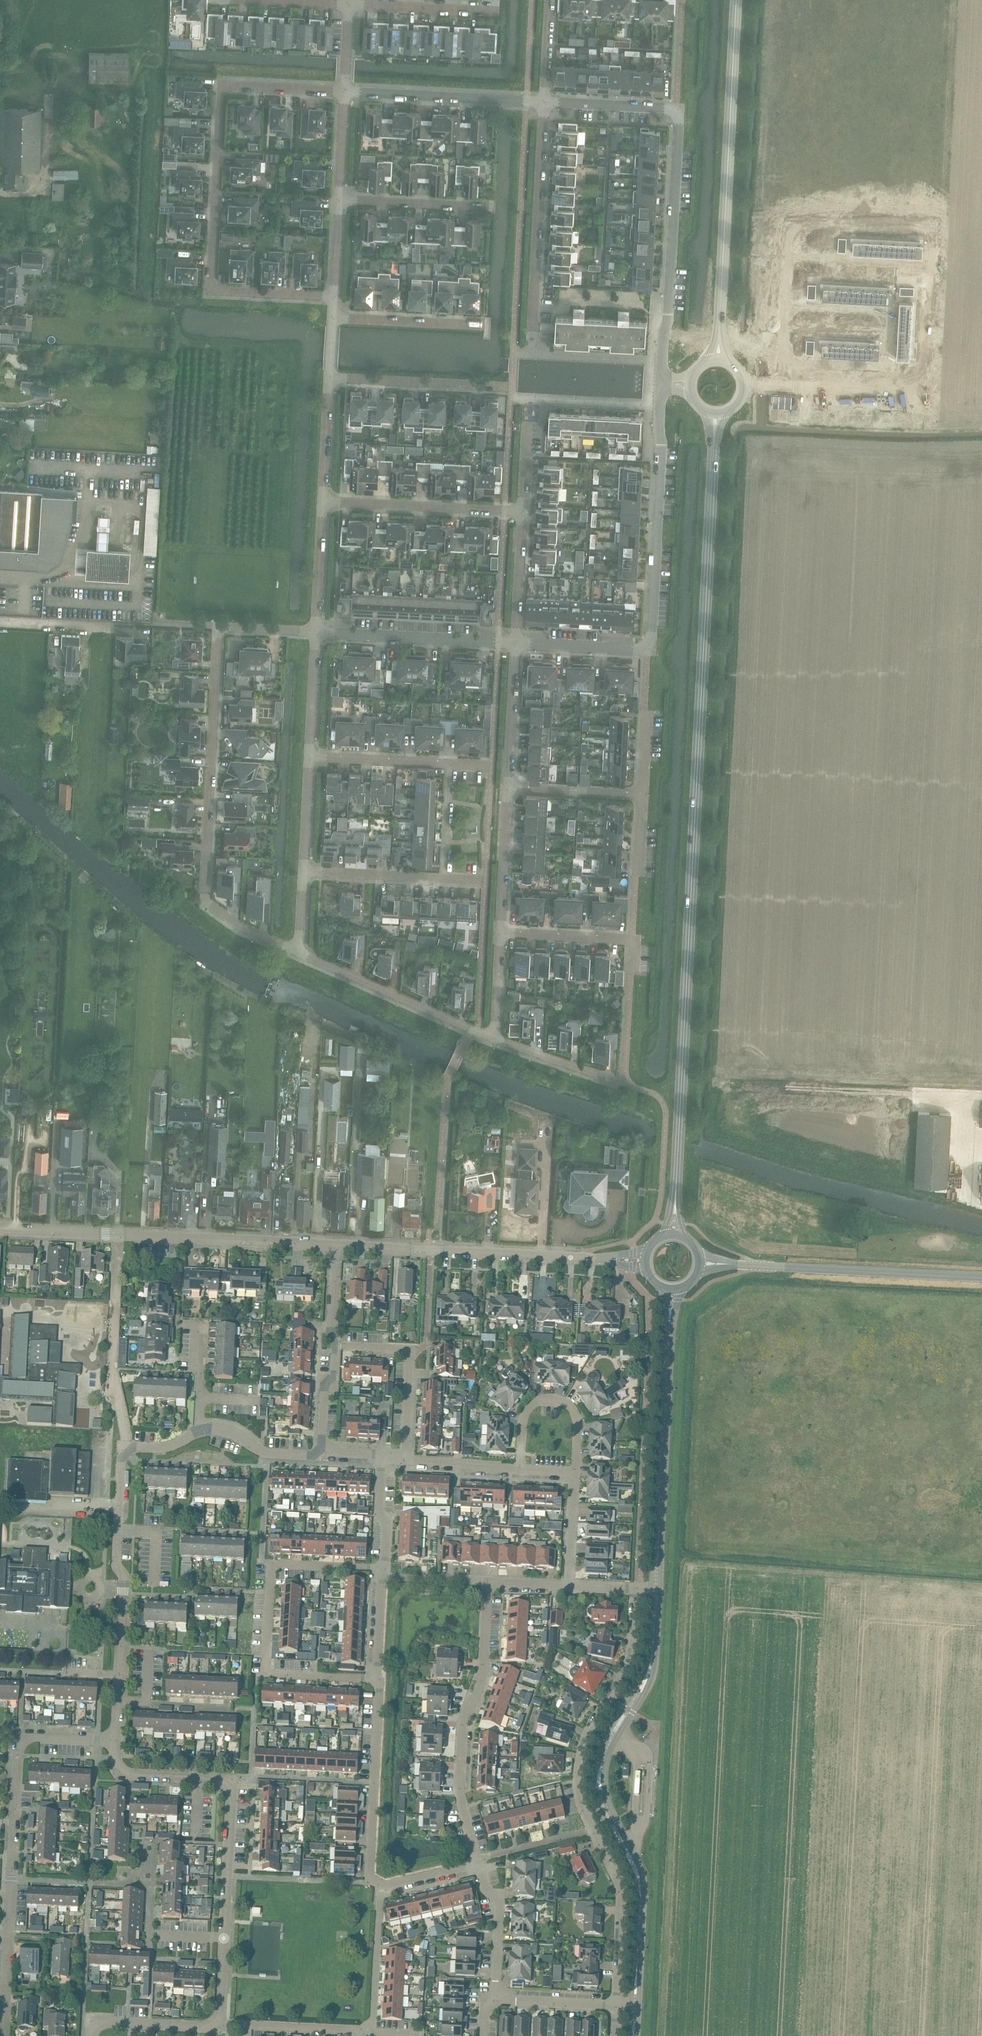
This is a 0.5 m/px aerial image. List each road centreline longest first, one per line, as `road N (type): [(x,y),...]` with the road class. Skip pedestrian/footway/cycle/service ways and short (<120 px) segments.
road 1 (tertiary): [(676,1196),(714,443)]
road 2 (residential): [(344,92),(222,86),(211,291),(334,297)]
road 3 (residential): [(616,2007),(621,1889),(584,1813),(578,1773),(590,1729),(630,1663),(638,1589)]
road 4 (residential): [(661,384),(679,109),(544,102)]
road 5 (residential): [(515,643),(651,650),(661,384)]
road 6 (residential): [(3,2035),(18,1736),(115,1741)]
road 7 (residential): [(214,2024),(231,1780),(122,1774),(115,1741)]
road 8 (residential): [(218,627),(204,901),(299,953)]
road 9 (residential): [(383,1569),(271,1564),(265,1674),(376,1679)]
road 10 (residential): [(479,1864),(458,1790),(463,1723),(485,1664),(486,1581)]
road 11 (residential): [(335,1246),(611,1260)]
road 12 (tertiary): [(652,1650),(601,1743),(594,1772),(597,1805),(640,1903)]
road 13 (tertiary): [(722,272),(736,0)]
road 14 (tertiary): [(640,1903),(642,1876),(607,1801),(605,1773),(650,1682),(652,1650)]
road 15 (tertiary): [(656,1590),(669,1325)]
road 16 (unclassified): [(981,1277),(727,1265)]
road 17 (residential): [(118,1675),(121,1447)]
road 18 (residential): [(532,327),(544,102)]
road 19 (residential): [(118,1235),(335,1246)]
road 20 (residential): [(380,1887),(368,1880),(376,1679)]
road 21 (residential): [(299,953),(495,1039)]
road 22 (residential): [(544,102),(344,92)]
road 23 (residential): [(322,502),(522,512)]
road 24 (residential): [(316,631),(515,643)]
road 25 (residential): [(121,1447),(126,1435),(112,1374),(117,1253)]
road 26 (residential): [(321,1455),(333,1372),(334,1262)]
road 27 (residential): [(329,378),(508,388)]
road 28 (residential): [(404,1460),(409,1350),(342,1347)]
road 29 (residential): [(575,1473),(575,1414),(552,1399),(525,1412),(519,1470)]
road 30 (residential): [(500,934),(635,940),(634,971)]
road 31 (residential): [(499,13),(349,5)]
road 32 (residential): [(331,319),(481,326)]
road 33 (residential): [(373,2035),(380,1887)]
road 34 (residential): [(485,208),(338,200)]
road 35 (residential): [(508,789),(515,643)]
road 36 (residential): [(500,934),(508,789)]
road 37 (residential): [(309,758),(450,765)]
road 38 (residential): [(303,872),(444,879)]
road 39 (residential): [(479,1864),(498,1921),(496,1998)]
road 40 (residential): [(508,789),(643,796)]
road 41 (residential): [(515,643),(522,512)]
road 42 (residential): [(322,502),(316,631)]
road 43 (residential): [(495,1039),(616,1081)]
road 44 (residential): [(91,2035),(106,2023),(214,2024)]
road 45 (residential): [(316,631),(309,758)]
road 46 (residential): [(329,378),(322,502)]
road 47 (residential): [(496,1998),(616,2007)]

